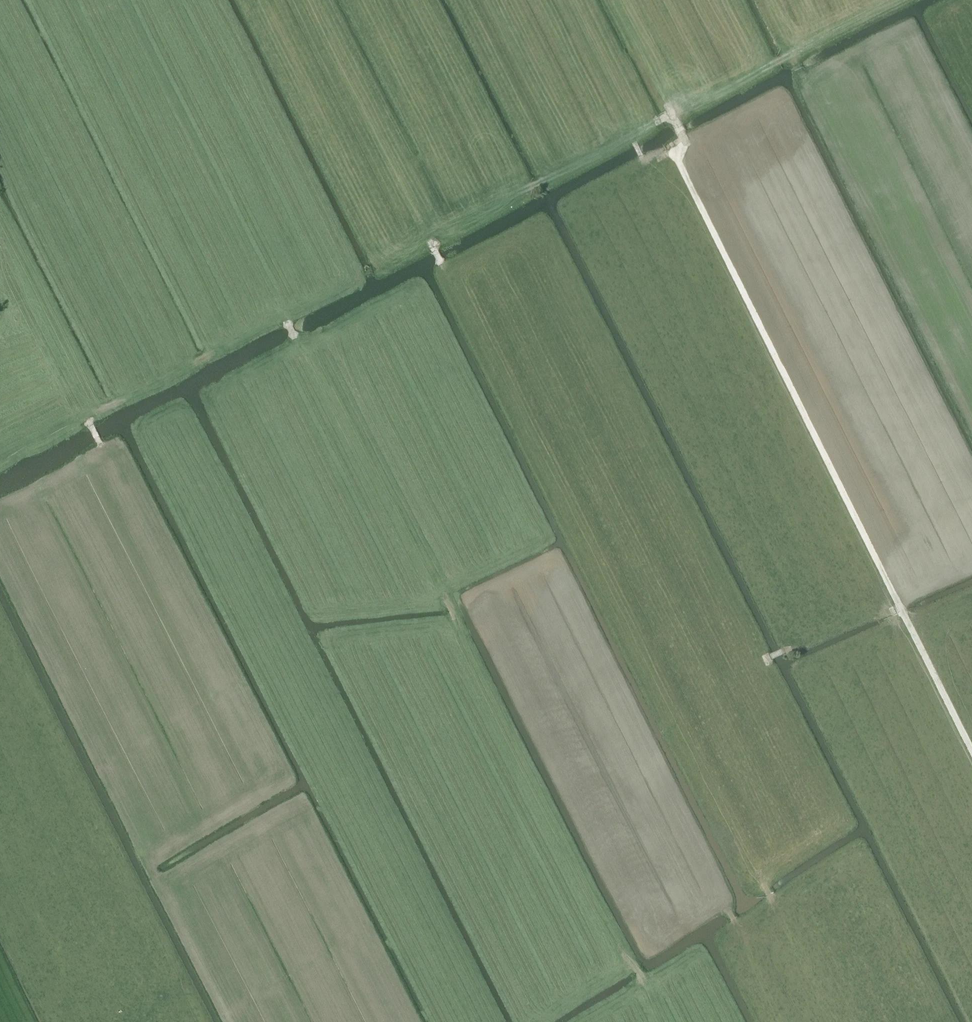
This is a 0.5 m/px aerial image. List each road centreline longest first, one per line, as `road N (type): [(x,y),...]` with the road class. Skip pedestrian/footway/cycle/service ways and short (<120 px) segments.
road 1 (track): [(971,754),(675,154)]

